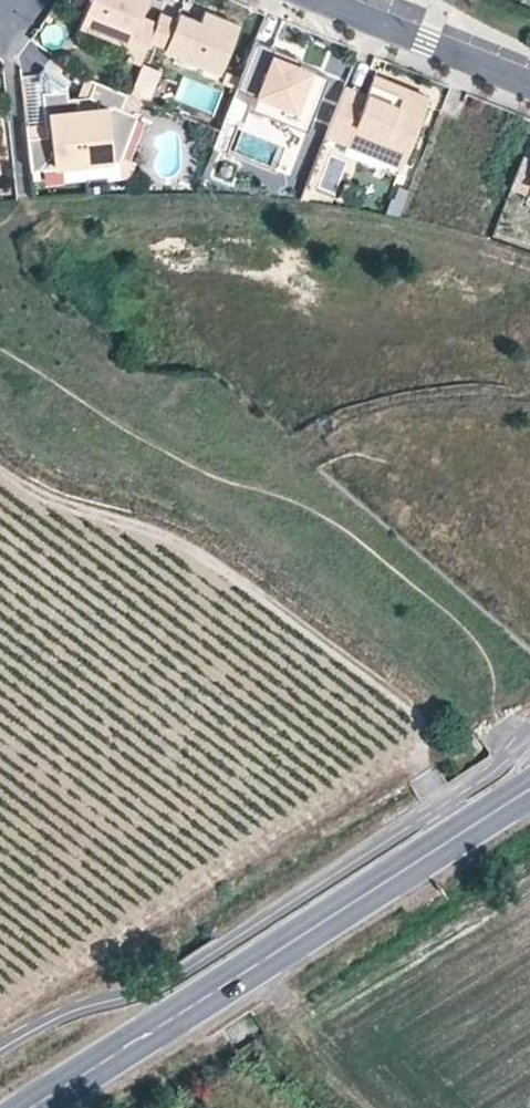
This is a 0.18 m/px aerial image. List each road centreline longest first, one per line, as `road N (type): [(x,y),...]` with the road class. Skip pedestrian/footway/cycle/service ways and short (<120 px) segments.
road 1 (track): [(0,465),(26,486),(196,546),(374,687),(425,714),(433,763),(462,793)]
road 2 (secondary): [(35,1107),(529,792)]
road 3 (residential): [(315,0),(529,83)]

